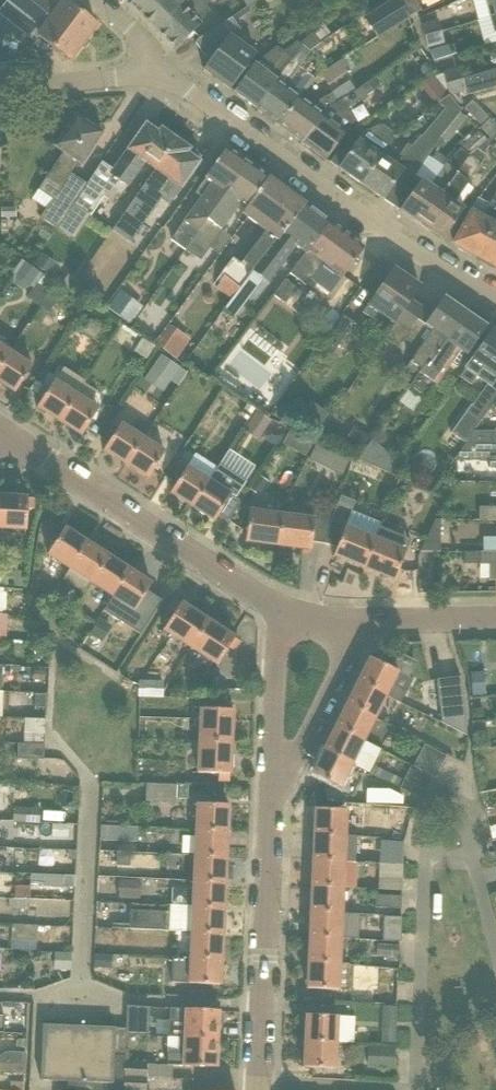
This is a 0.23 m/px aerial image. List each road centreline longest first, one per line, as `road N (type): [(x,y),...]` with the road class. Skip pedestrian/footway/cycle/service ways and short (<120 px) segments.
road 1 (residential): [(495,300),(448,277),(160,74)]
road 2 (residential): [(259,1089),(271,802)]
road 3 (residential): [(280,611),(41,459)]
road 4 (residential): [(271,802),(364,621)]
road 5 (residential): [(271,802),(280,611)]
road 6 (residential): [(160,74),(0,90)]
road 7 (residential): [(495,620),(364,621)]

